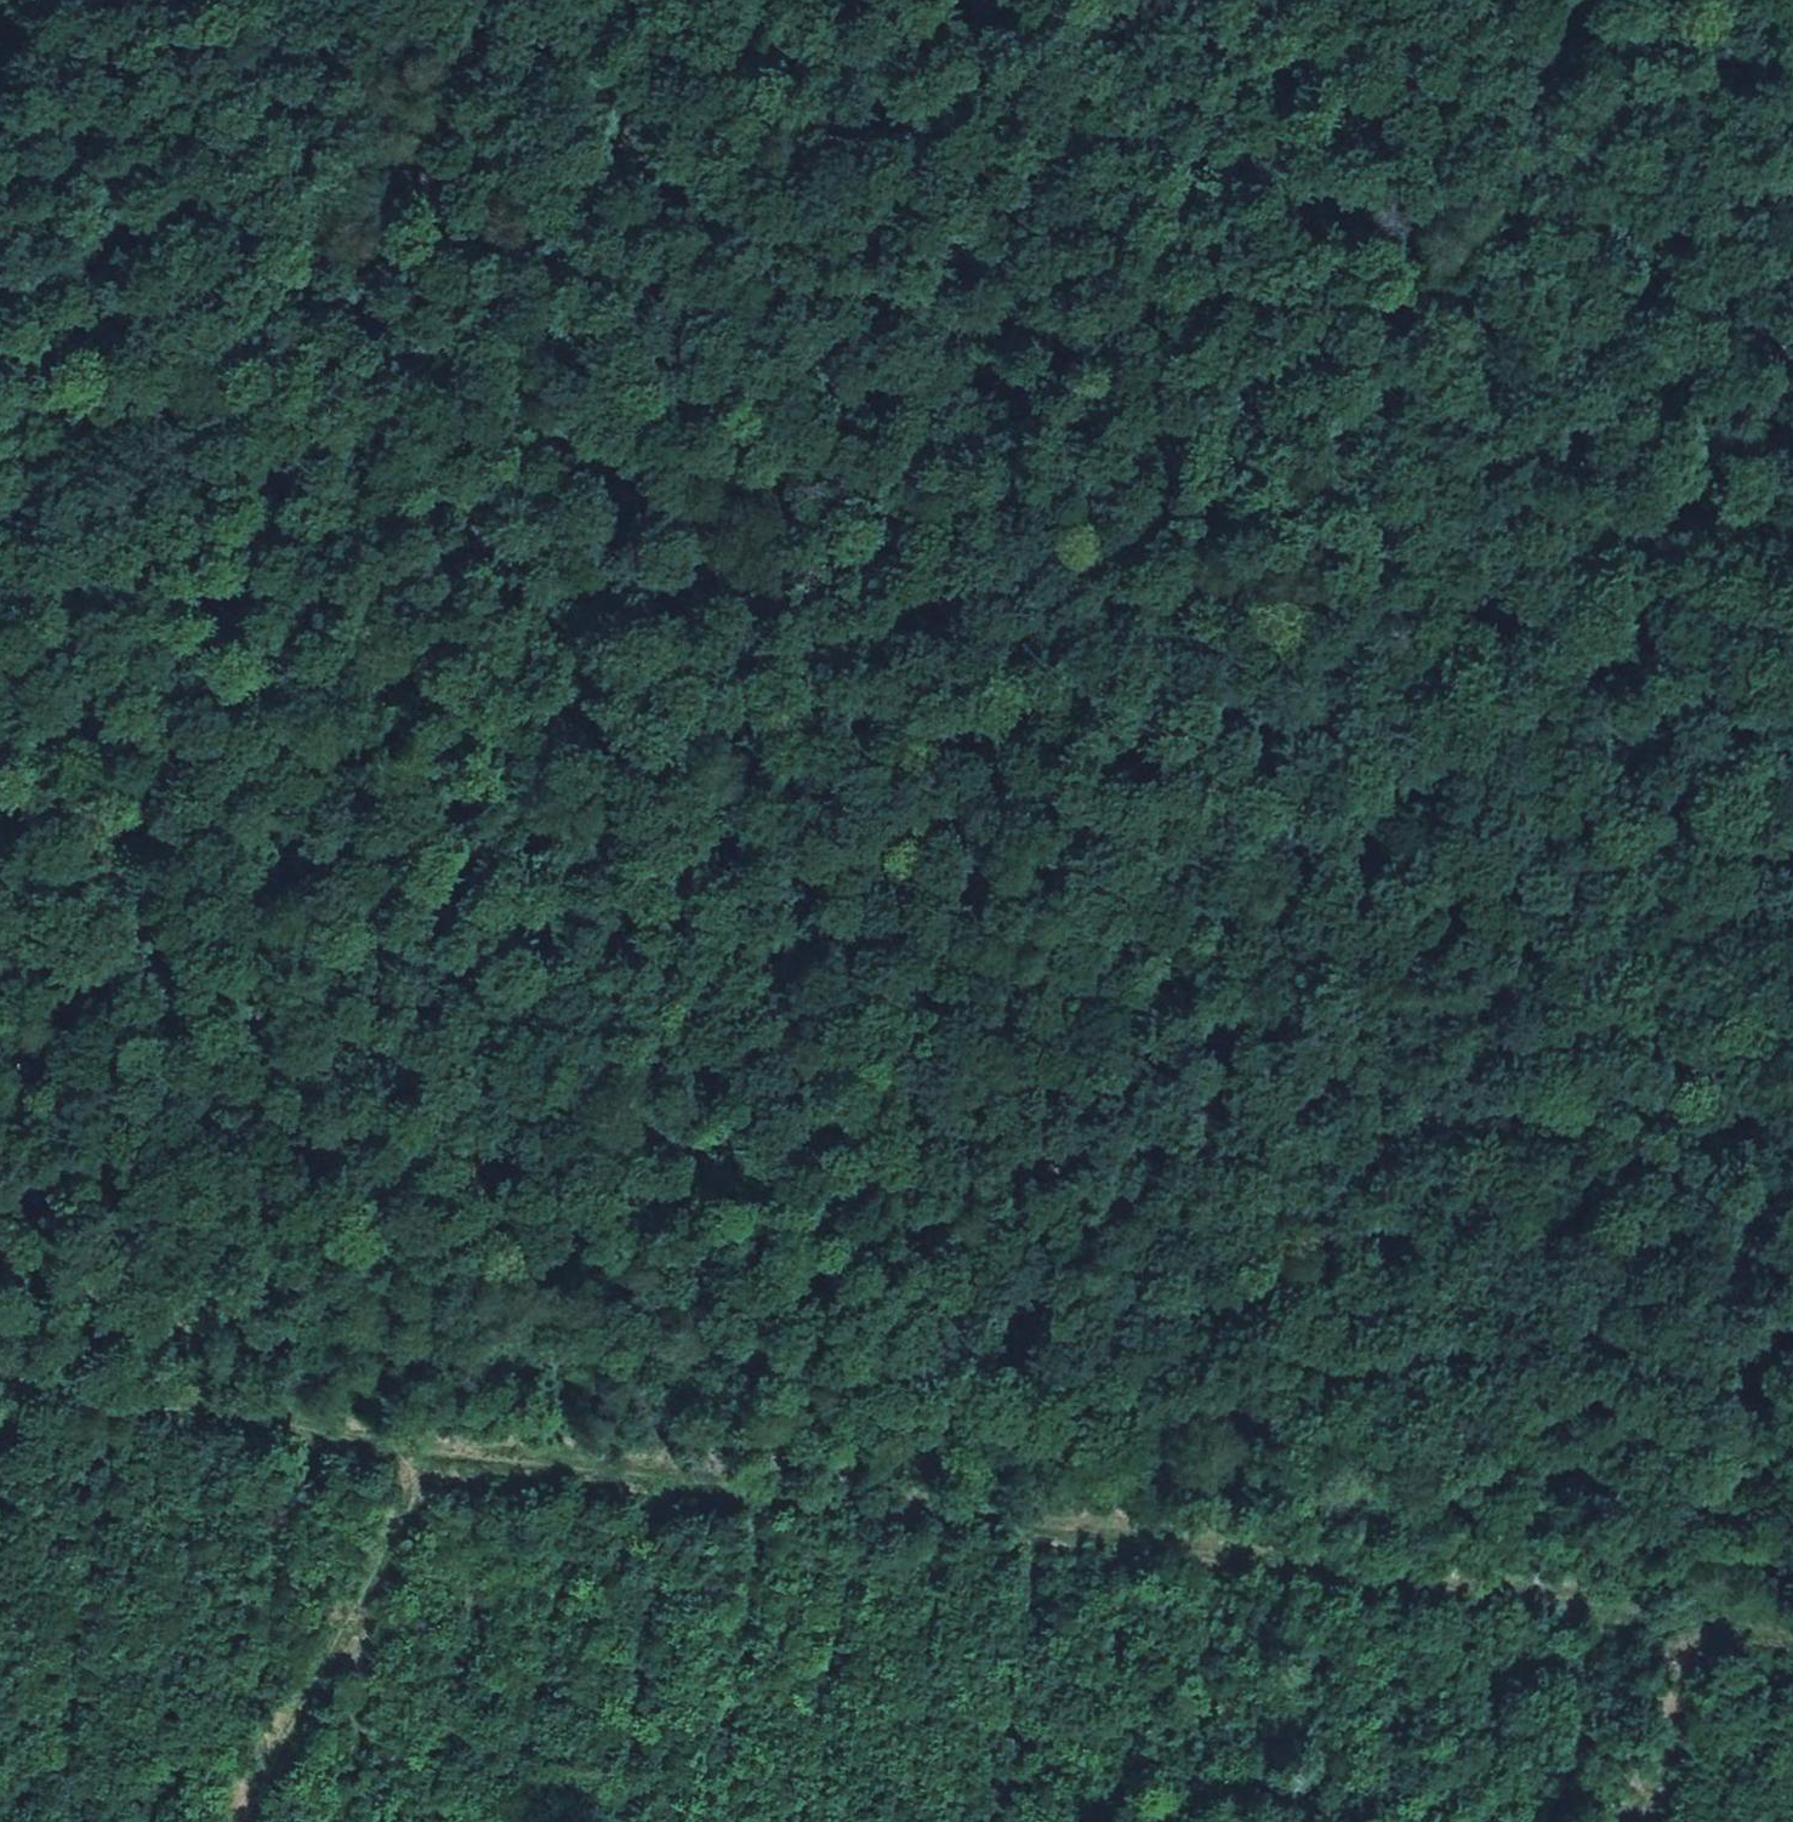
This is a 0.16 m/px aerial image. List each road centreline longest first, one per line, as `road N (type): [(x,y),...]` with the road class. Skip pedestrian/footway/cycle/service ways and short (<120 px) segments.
road 1 (track): [(1792,477),(1549,531),(1369,475),(1570,0)]

